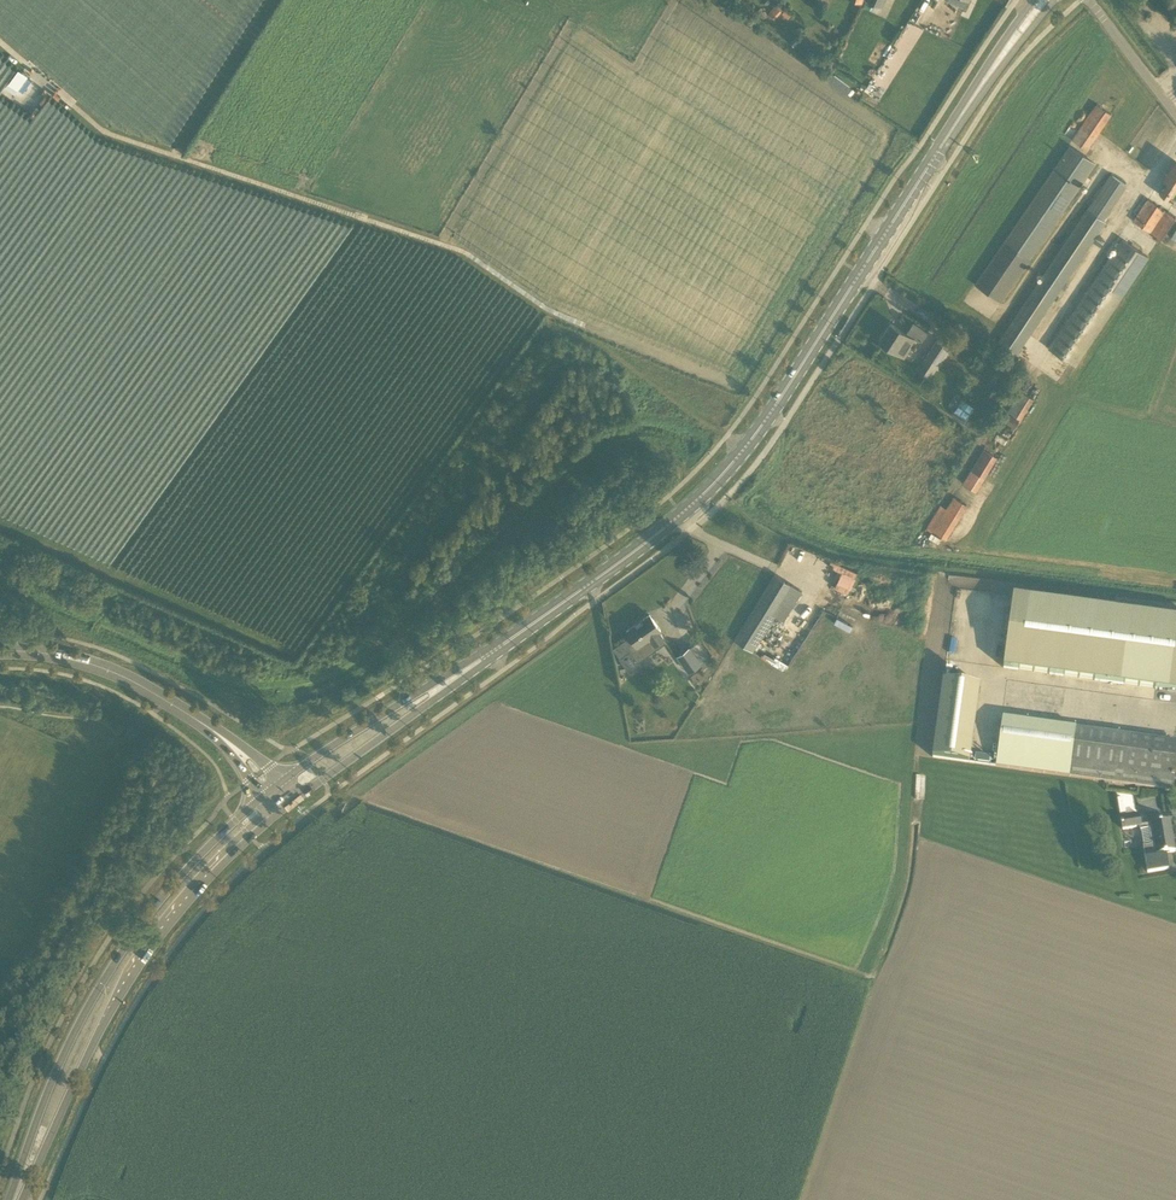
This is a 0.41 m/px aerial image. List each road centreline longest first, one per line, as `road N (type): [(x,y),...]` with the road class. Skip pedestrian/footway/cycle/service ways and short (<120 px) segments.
road 1 (primary): [(542,617),(693,504),(744,450),(978,89)]
road 2 (track): [(0,41),(105,132),(451,247),(550,310)]
road 3 (primary): [(17,1199),(151,948),(287,806)]
road 4 (primary): [(261,798),(172,888),(104,978),(51,1081),(12,1199)]
road 5 (primary): [(287,806),(542,617)]
road 6 (primary): [(542,617),(281,782)]
road 7 (secondary): [(201,723),(95,666),(0,652)]
road 8 (residential): [(1175,114),(1087,0)]

